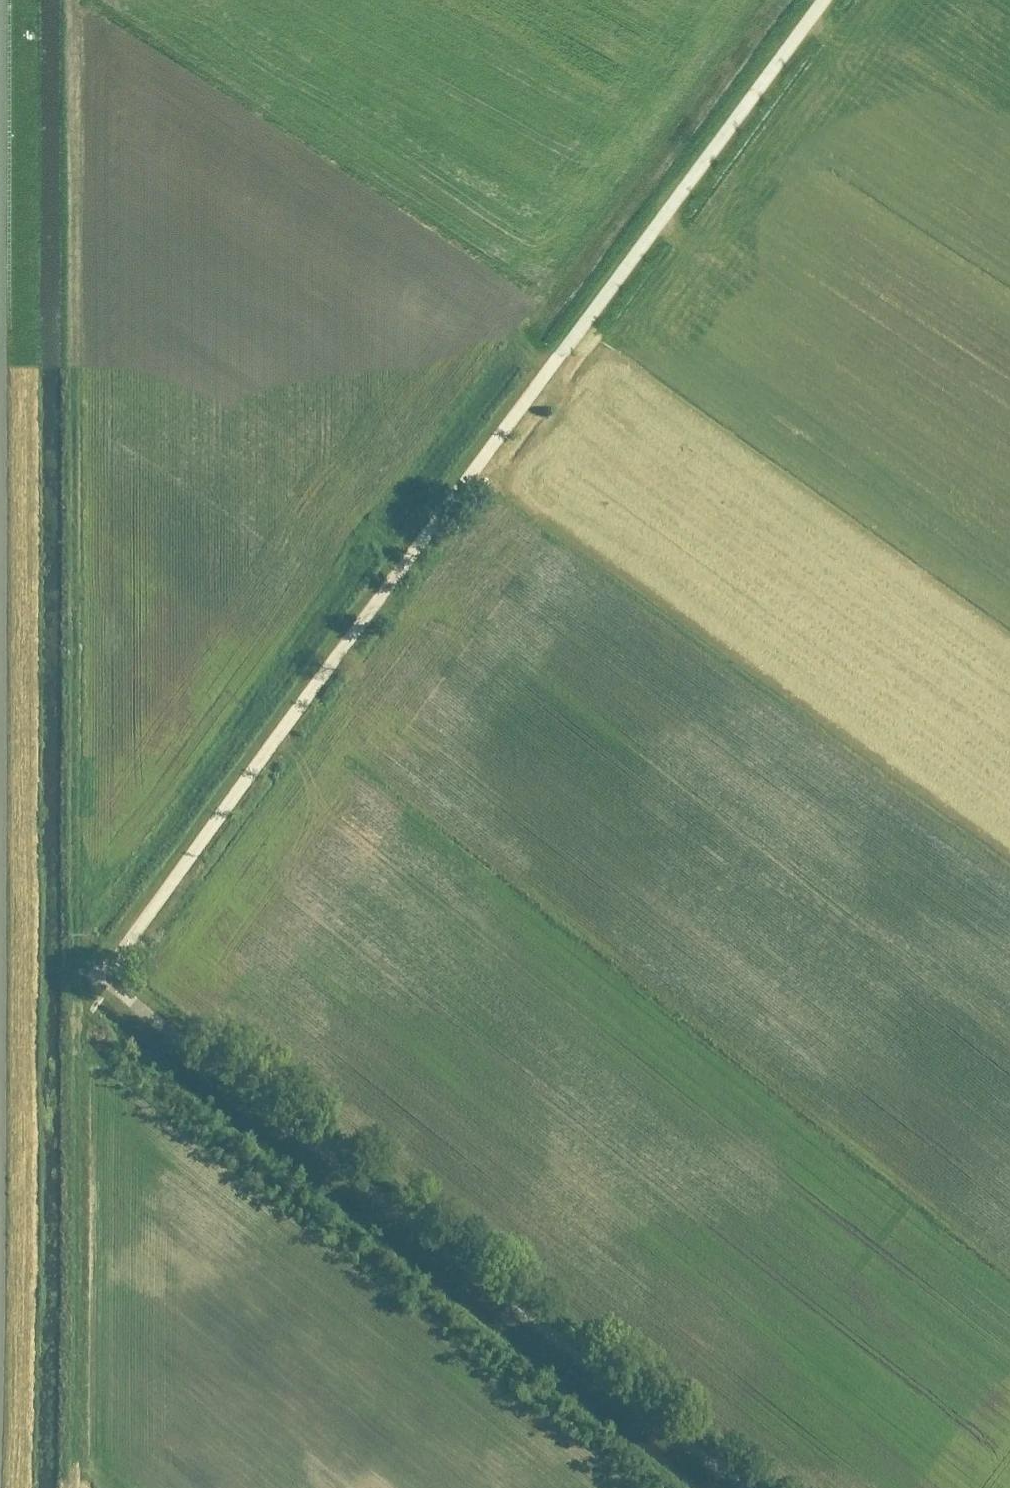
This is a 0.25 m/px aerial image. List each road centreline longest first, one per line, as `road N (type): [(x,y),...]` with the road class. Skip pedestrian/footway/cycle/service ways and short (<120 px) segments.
road 1 (unclassified): [(755,1487),(132,1006)]

